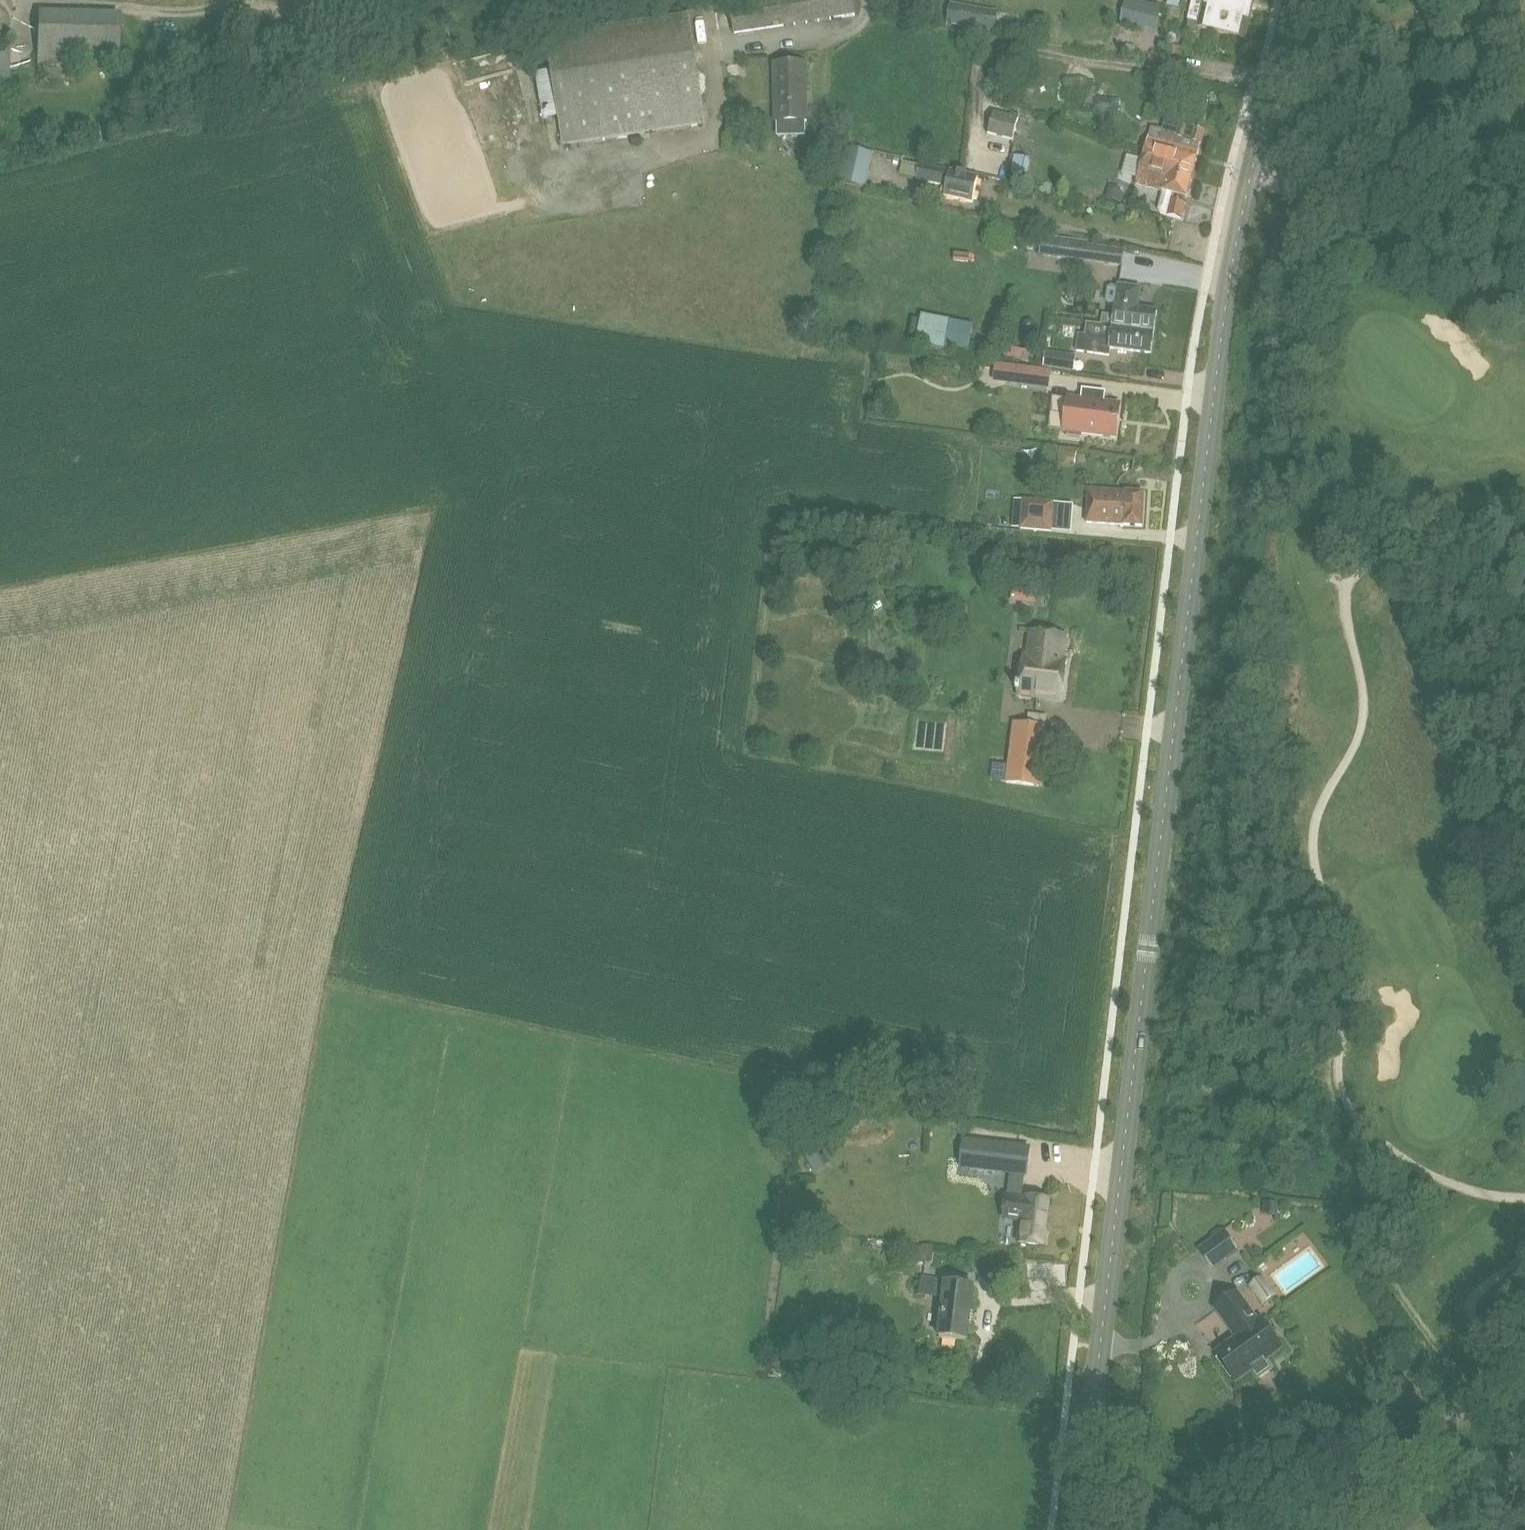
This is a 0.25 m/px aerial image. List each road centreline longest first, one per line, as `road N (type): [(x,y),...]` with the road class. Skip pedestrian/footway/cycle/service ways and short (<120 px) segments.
road 1 (tertiary): [(1082,1529),(1209,450),(1249,179),(1289,0)]
road 2 (unclassified): [(1295,1529),(1524,1360)]
road 3 (track): [(1249,179),(1524,212)]

